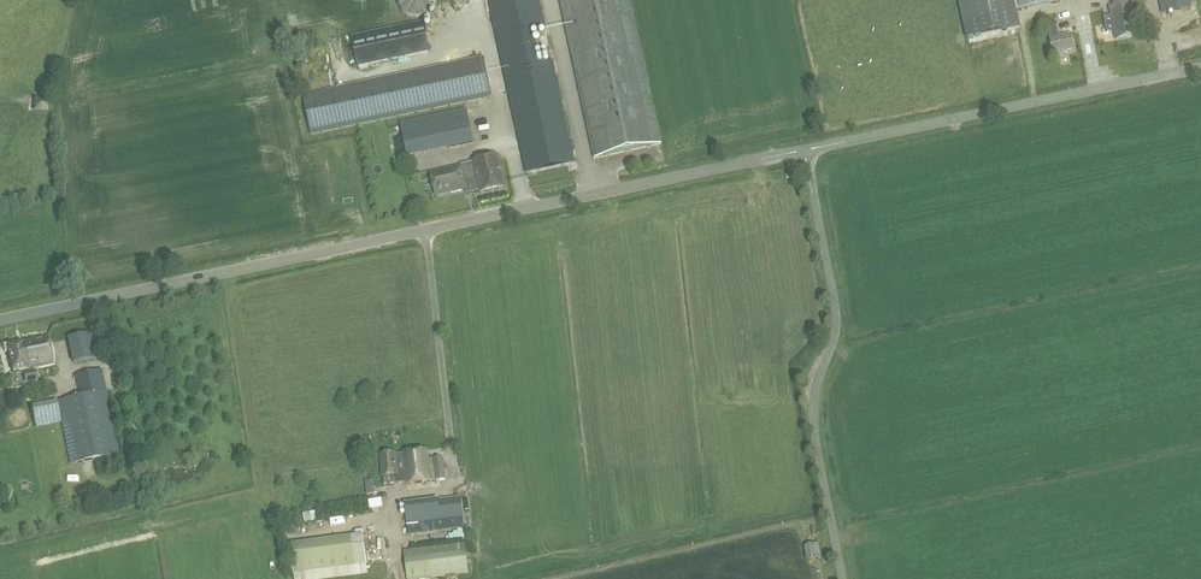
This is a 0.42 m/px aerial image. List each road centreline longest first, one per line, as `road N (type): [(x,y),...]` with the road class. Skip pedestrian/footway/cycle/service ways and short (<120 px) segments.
road 1 (tertiary): [(0,321),(804,152)]
road 2 (unclassified): [(843,578),(812,412),(837,314),(804,152)]
road 3 (tertiary): [(804,152),(1200,67)]

